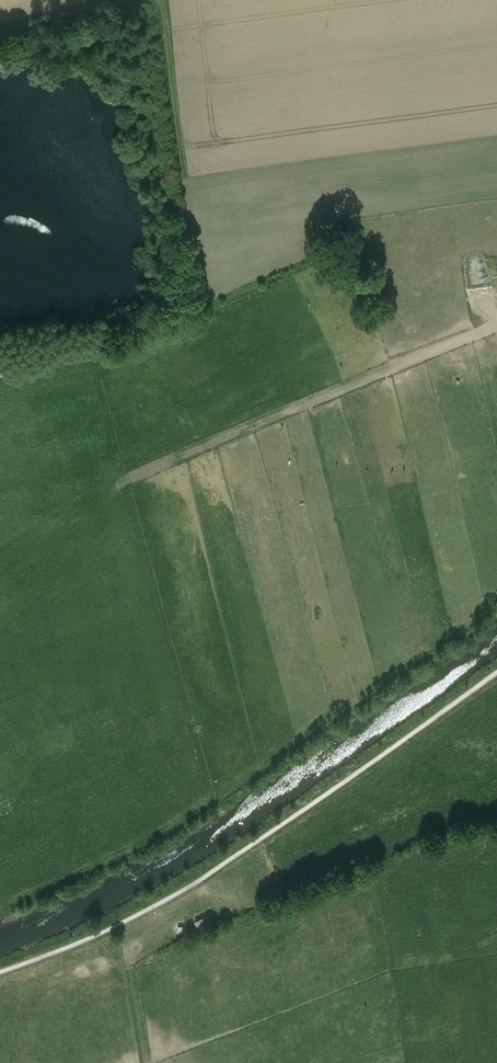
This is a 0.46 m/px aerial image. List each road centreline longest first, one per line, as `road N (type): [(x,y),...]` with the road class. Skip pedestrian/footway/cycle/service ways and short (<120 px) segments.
road 1 (track): [(118,0),(0,30)]

